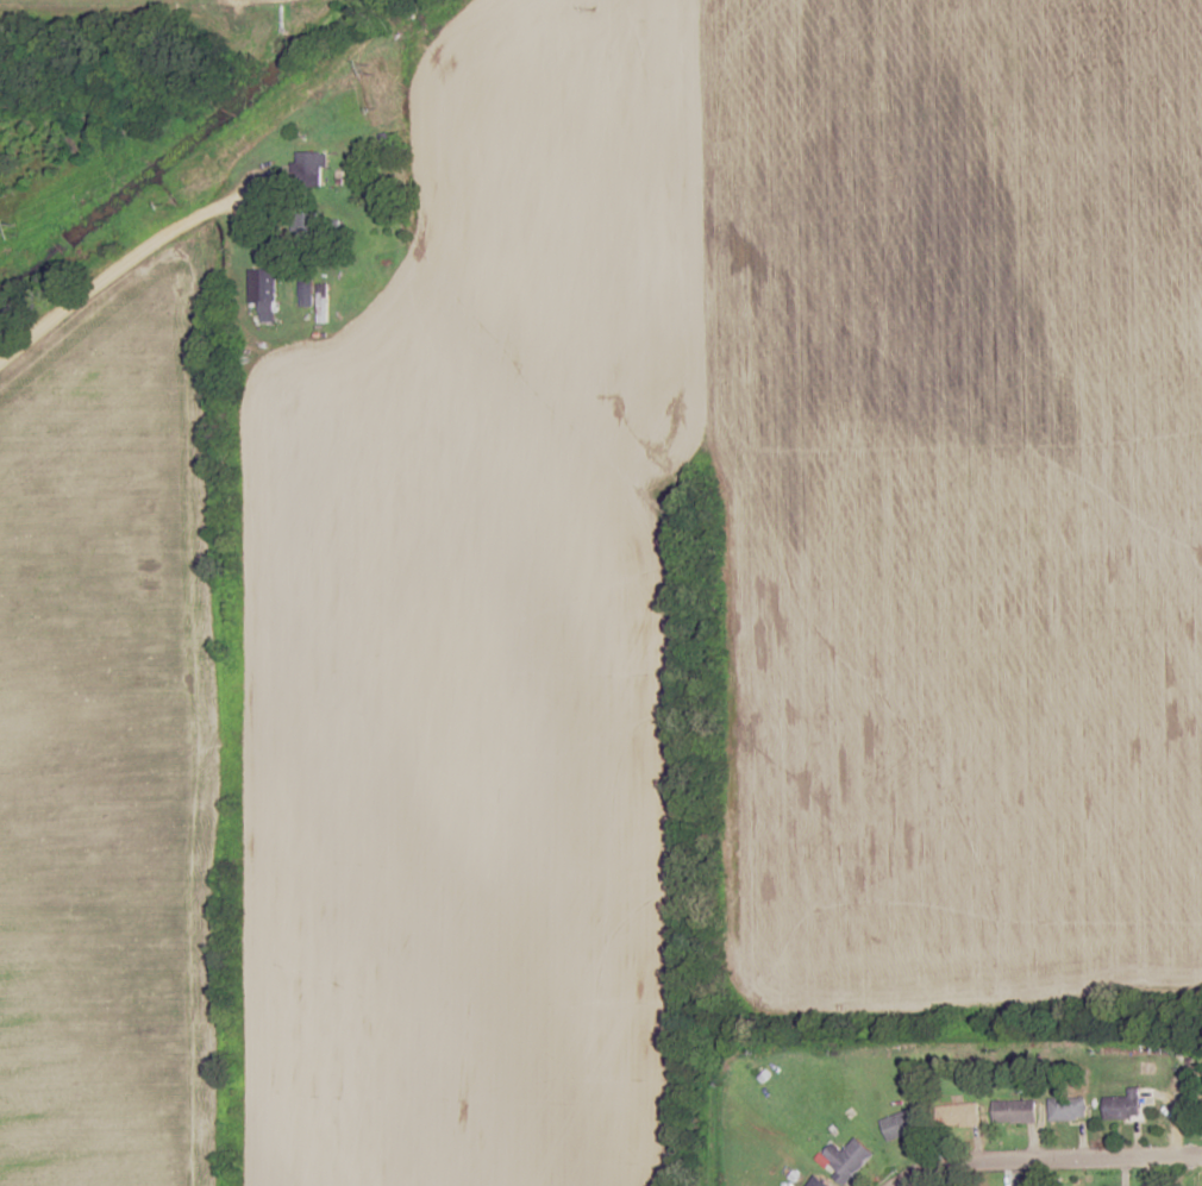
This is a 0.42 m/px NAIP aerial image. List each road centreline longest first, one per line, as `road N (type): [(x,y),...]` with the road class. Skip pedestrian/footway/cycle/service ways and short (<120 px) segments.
road 1 (residential): [(888,1185),(959,1165),(1201,1156)]
road 2 (residential): [(0,369),(251,189)]

